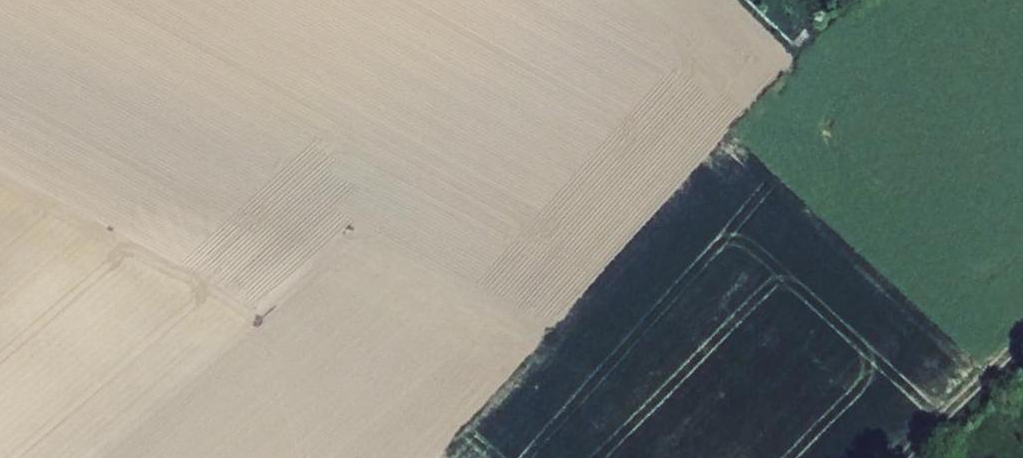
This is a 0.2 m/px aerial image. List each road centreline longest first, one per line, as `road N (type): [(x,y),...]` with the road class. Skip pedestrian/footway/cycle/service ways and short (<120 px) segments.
road 1 (track): [(1022,345),(906,457)]

